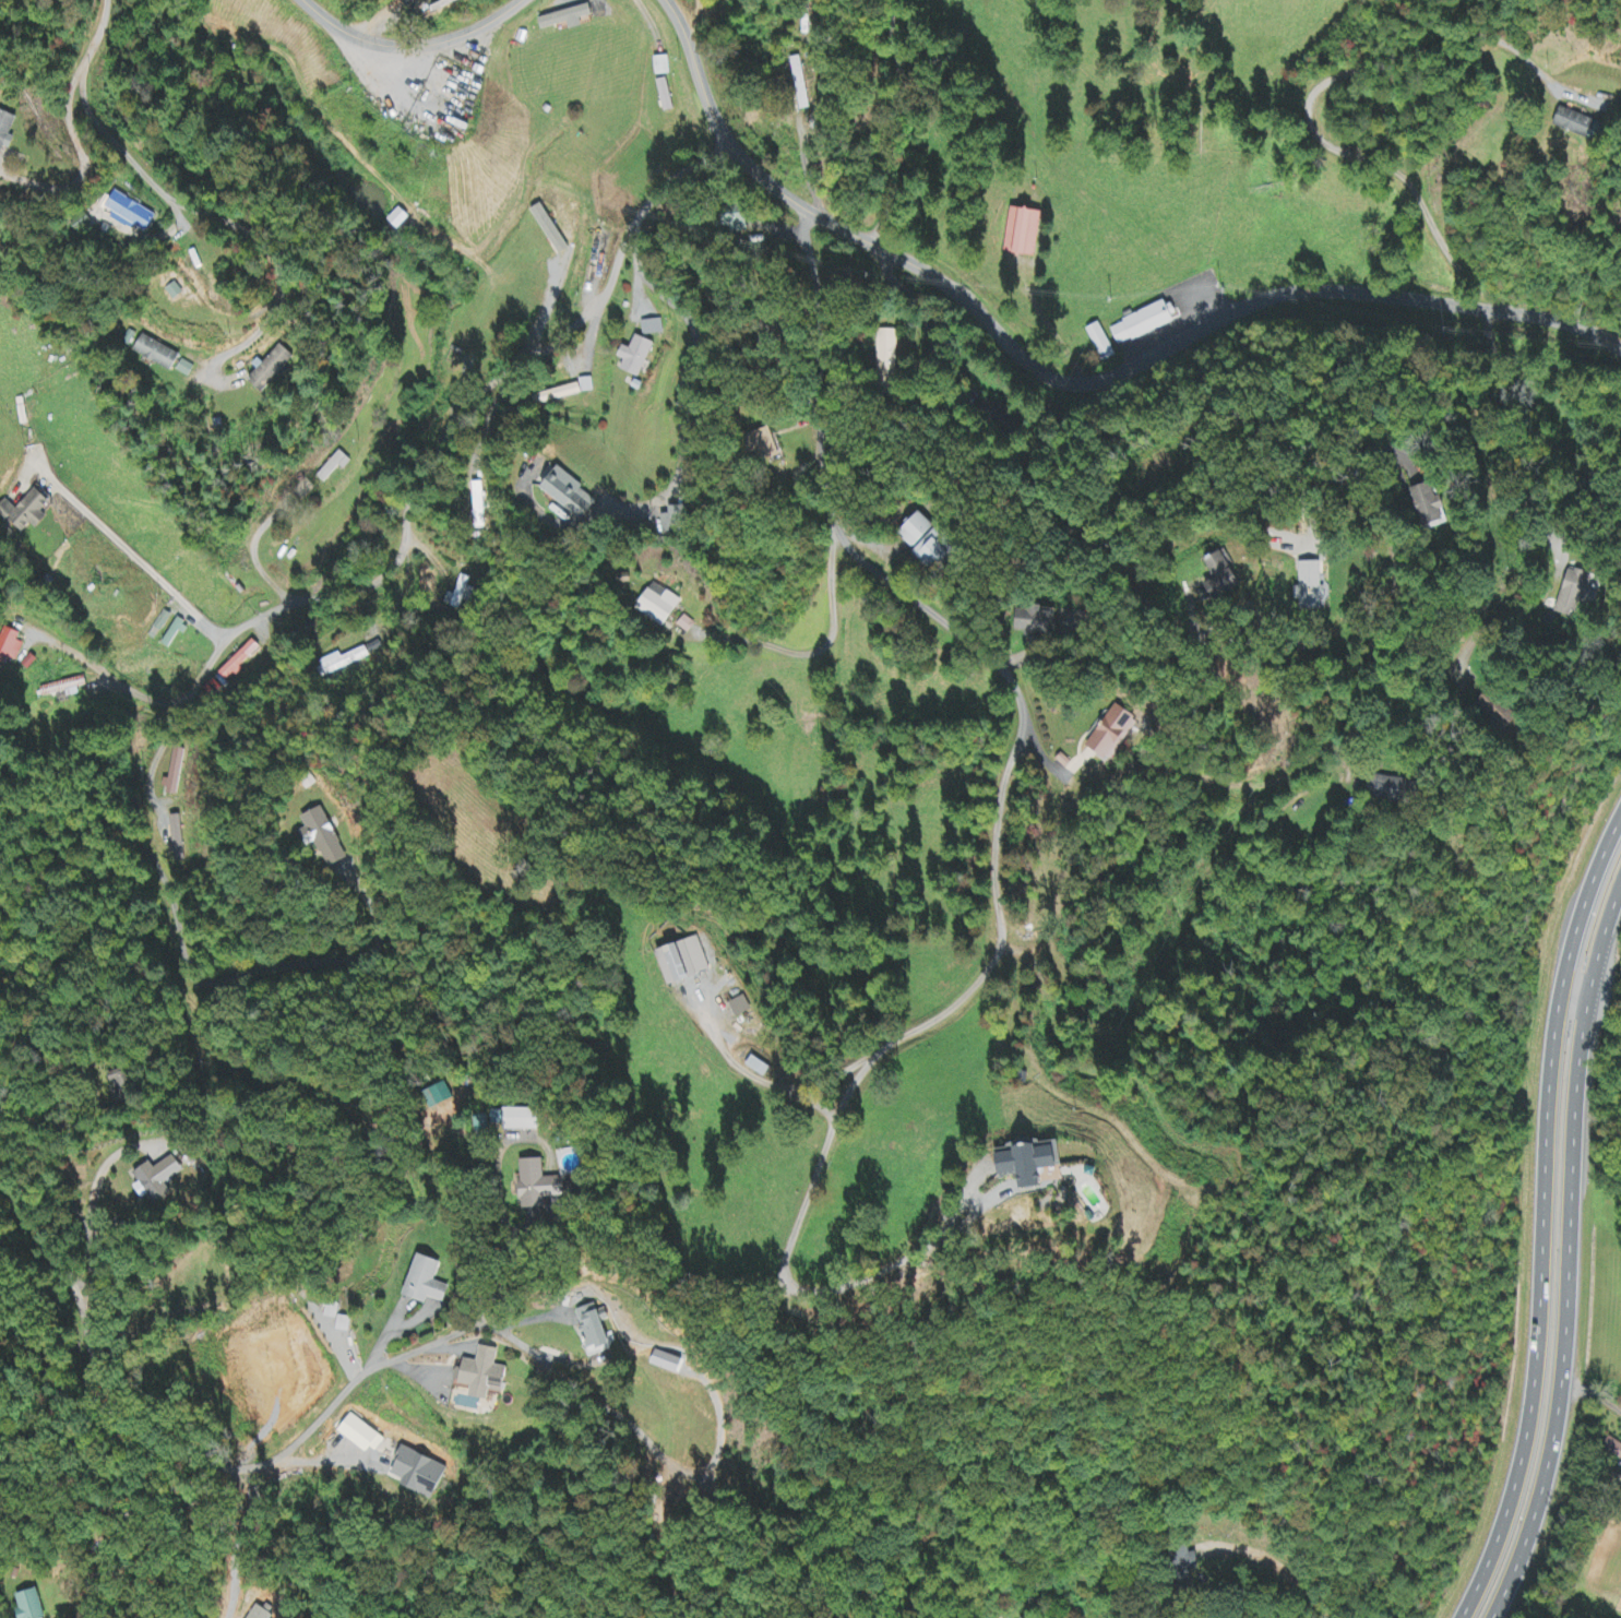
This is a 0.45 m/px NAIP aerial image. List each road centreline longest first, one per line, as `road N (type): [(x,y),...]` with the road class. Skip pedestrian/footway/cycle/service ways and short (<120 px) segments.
road 1 (residential): [(1620,351),(1581,326),(1546,318),(1315,290),(1216,321),(1158,356),(1073,377),(1049,374),(940,281),(845,233),(749,167),(722,129),(670,0)]
road 2 (residential): [(749,167),(718,169),(653,194),(603,305),(457,424),(420,486),(406,540),(381,573),(230,634),(199,674),(154,766)]
road 3 (trunk): [(1620,807),(1577,916),(1547,1070),(1540,1314),(1523,1453),(1506,1520),(1462,1617)]
road 4 (residential): [(1020,739),(1000,800),(993,957),(952,1007),(878,1051),(866,1068),(788,1241),(789,1278),(813,1287),(855,1283),(947,1234)]
road 5 (trunk): [(1490,1617),(1536,1515),(1559,1420),(1580,1028),(1620,873)]
road 6 (residential): [(0,1186),(67,1275),(102,1383),(148,1440),(174,1454),(261,1466),(314,1427),(363,1373),(481,1320)]
road 7 (residential): [(923,404),(932,424),(976,455),(1044,528),(1089,546),(1207,493),(1295,478),(1363,487),(1387,526),(1397,572),(1376,640)]
road 8 (residential): [(804,207),(835,523),(863,562),(1003,667),(1023,709),(1020,739)]
road 9 (residential): [(1071,780),(1163,769),(1251,785),(1291,774),(1331,734),(1376,640)]
road 10 (residential): [(845,233),(812,162),(797,0)]
road 11 (residential): [(512,0),(462,31),(402,48),(341,29),(305,0)]
road 12 (trunk): [(1620,828),(1571,971),(1580,1028)]
road 13 (residential): [(1003,667),(1109,655),(1182,662)]
road 14 (residential): [(923,404),(929,328),(917,302),(890,278),(890,253)]
road 15 (residential): [(1491,310),(1511,472)]
road 16 (residential): [(239,1468),(226,1490),(124,1510)]

